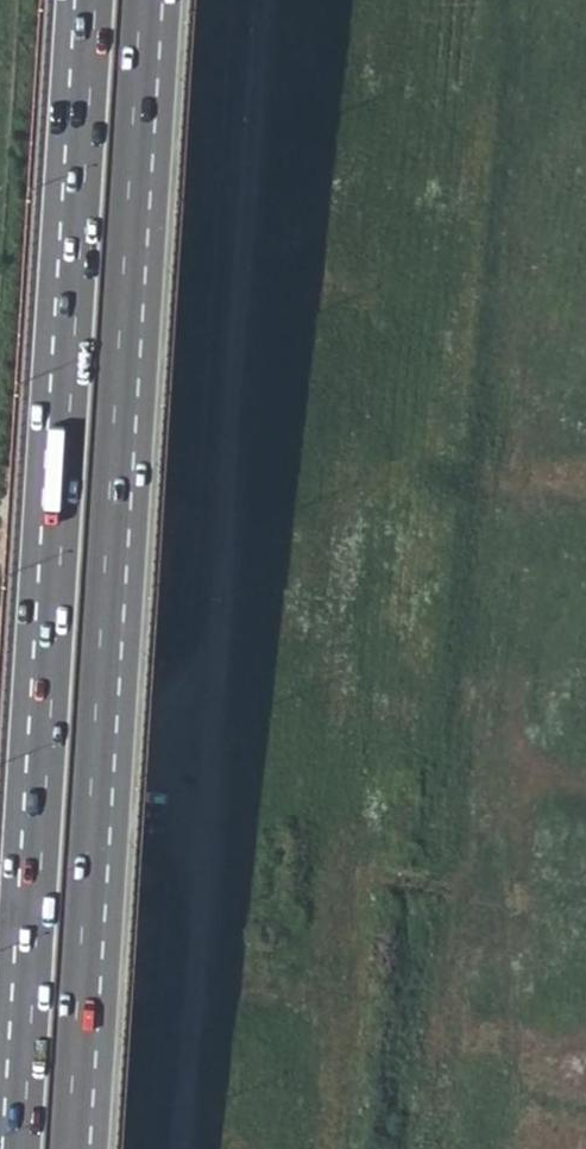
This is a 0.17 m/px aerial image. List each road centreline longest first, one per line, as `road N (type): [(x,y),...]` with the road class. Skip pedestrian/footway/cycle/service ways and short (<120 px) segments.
road 1 (trunk): [(95,1148),(175,0)]
road 2 (trunk): [(108,0),(28,1148)]

